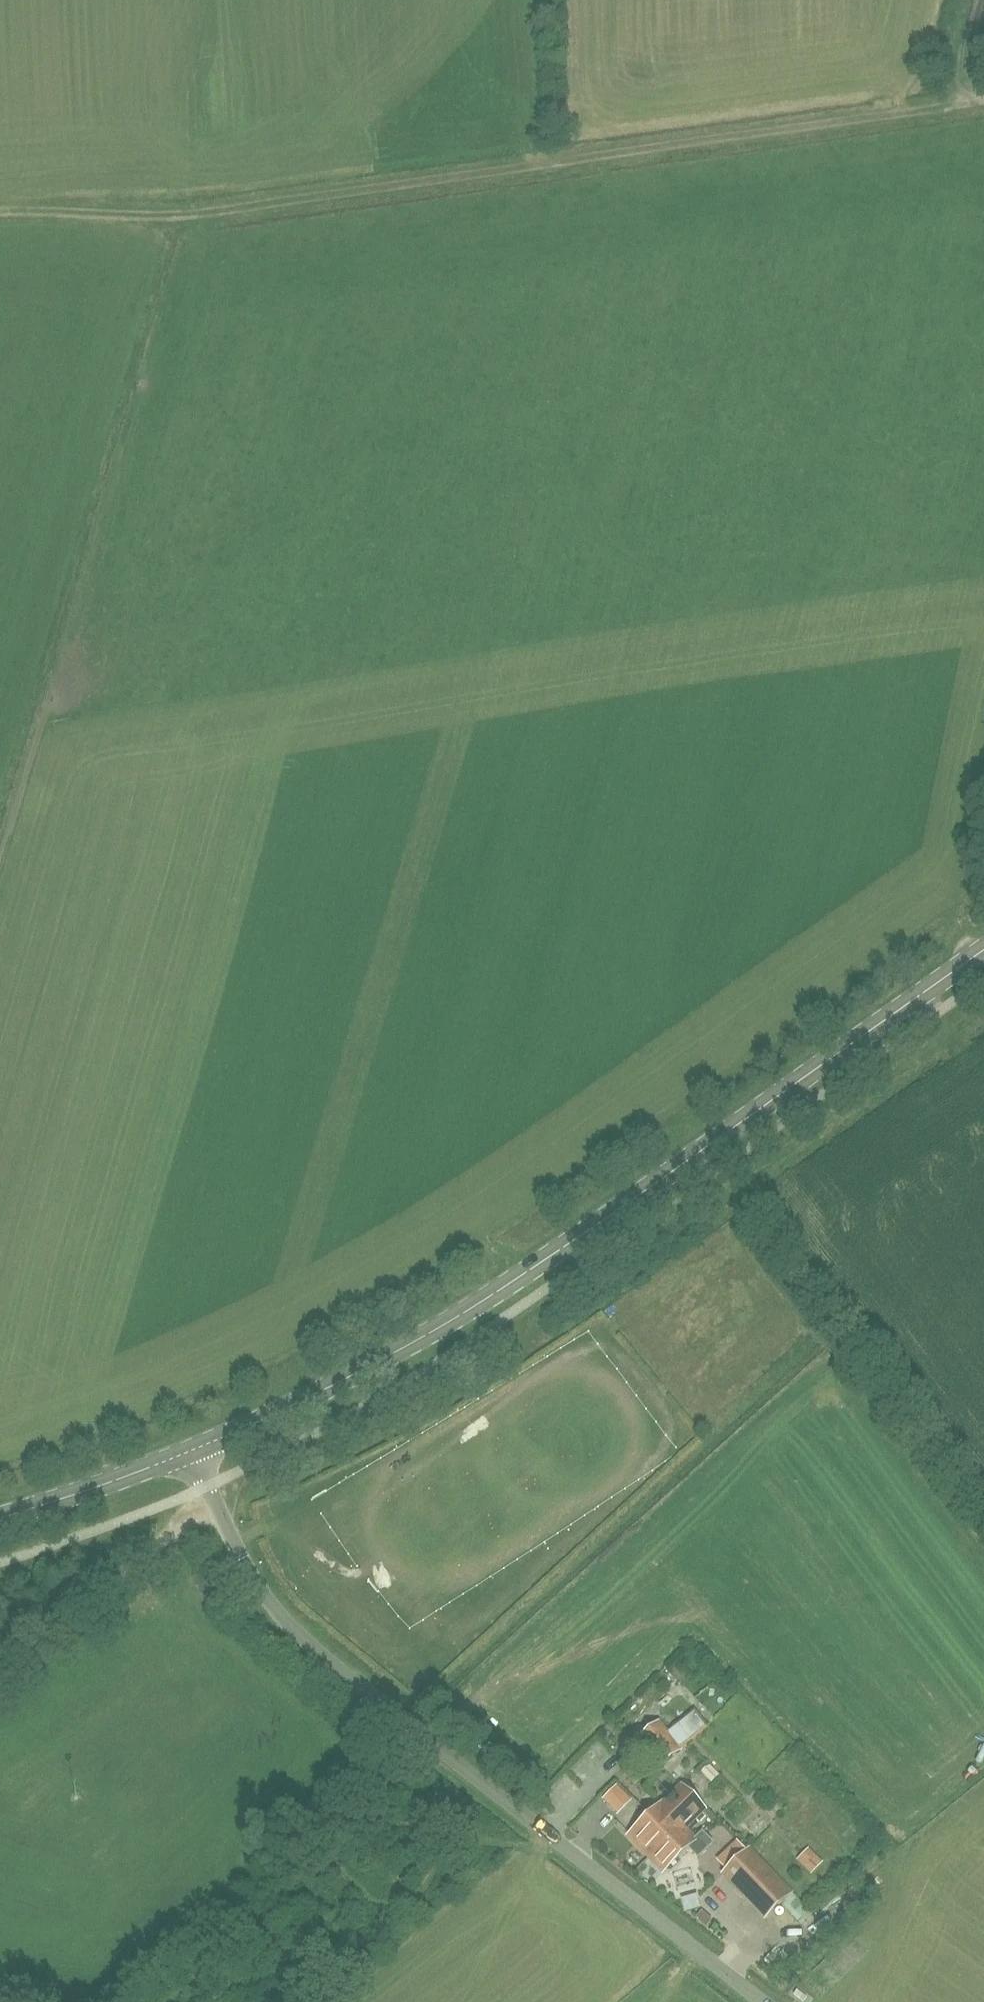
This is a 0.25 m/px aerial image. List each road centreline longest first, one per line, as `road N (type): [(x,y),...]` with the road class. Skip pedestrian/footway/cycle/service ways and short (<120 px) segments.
road 1 (track): [(983,117),(0,227)]
road 2 (secondary): [(196,1450),(312,1398),(520,1279),(983,952)]
road 3 (unclassified): [(769,2001),(300,1634),(246,1566),(196,1450)]
road 4 (track): [(216,1496),(0,1647)]
road 5 (secondary): [(0,1520),(196,1450)]

